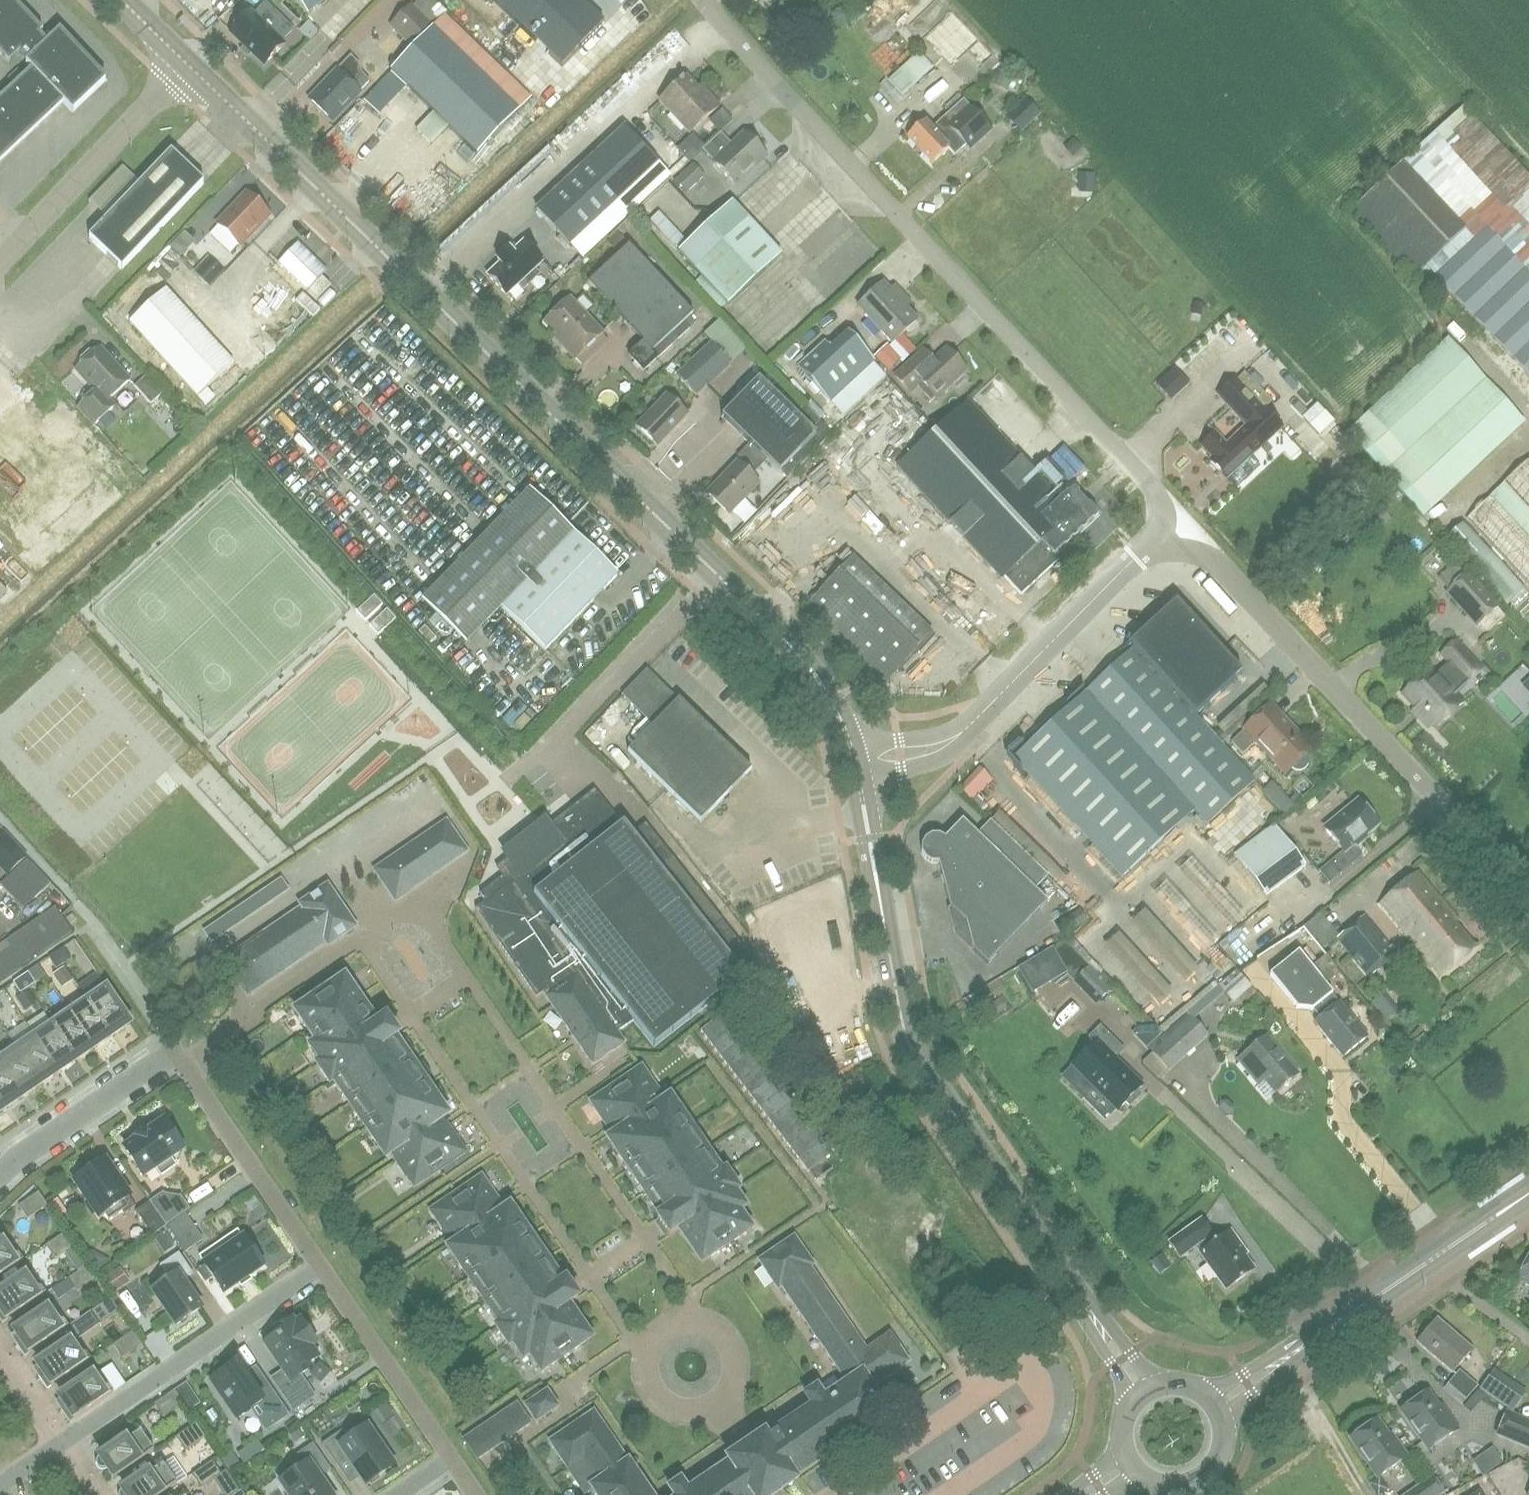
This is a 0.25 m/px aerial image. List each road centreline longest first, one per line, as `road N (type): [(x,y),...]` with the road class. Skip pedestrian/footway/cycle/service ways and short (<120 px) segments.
road 1 (tertiary): [(191,64),(793,645)]
road 2 (unclassified): [(1177,515),(702,0)]
road 3 (unclassified): [(1528,894),(1177,515)]
road 4 (tertiary): [(879,892),(909,1039),(924,1068),(1093,1318)]
road 5 (residential): [(0,1176),(176,1048),(320,1264)]
road 6 (unclassified): [(947,741),(1177,515)]
road 7 (residential): [(62,1444),(320,1264)]
road 8 (tertiary): [(1286,1357),(1528,1195)]
road 9 (unclassified): [(0,260),(191,64)]
road 10 (residential): [(320,1264),(452,1457)]
road 11 (track): [(1367,1494),(1286,1357)]
road 12 (tertiary): [(1134,1472),(1167,1488),(1204,1479),(1226,1449),(1224,1412)]
road 13 (tertiary): [(793,645),(836,725),(847,769)]
road 14 (tertiary): [(860,753),(838,695),(793,645)]
road 15 (tertiary): [(847,769),(879,892)]

